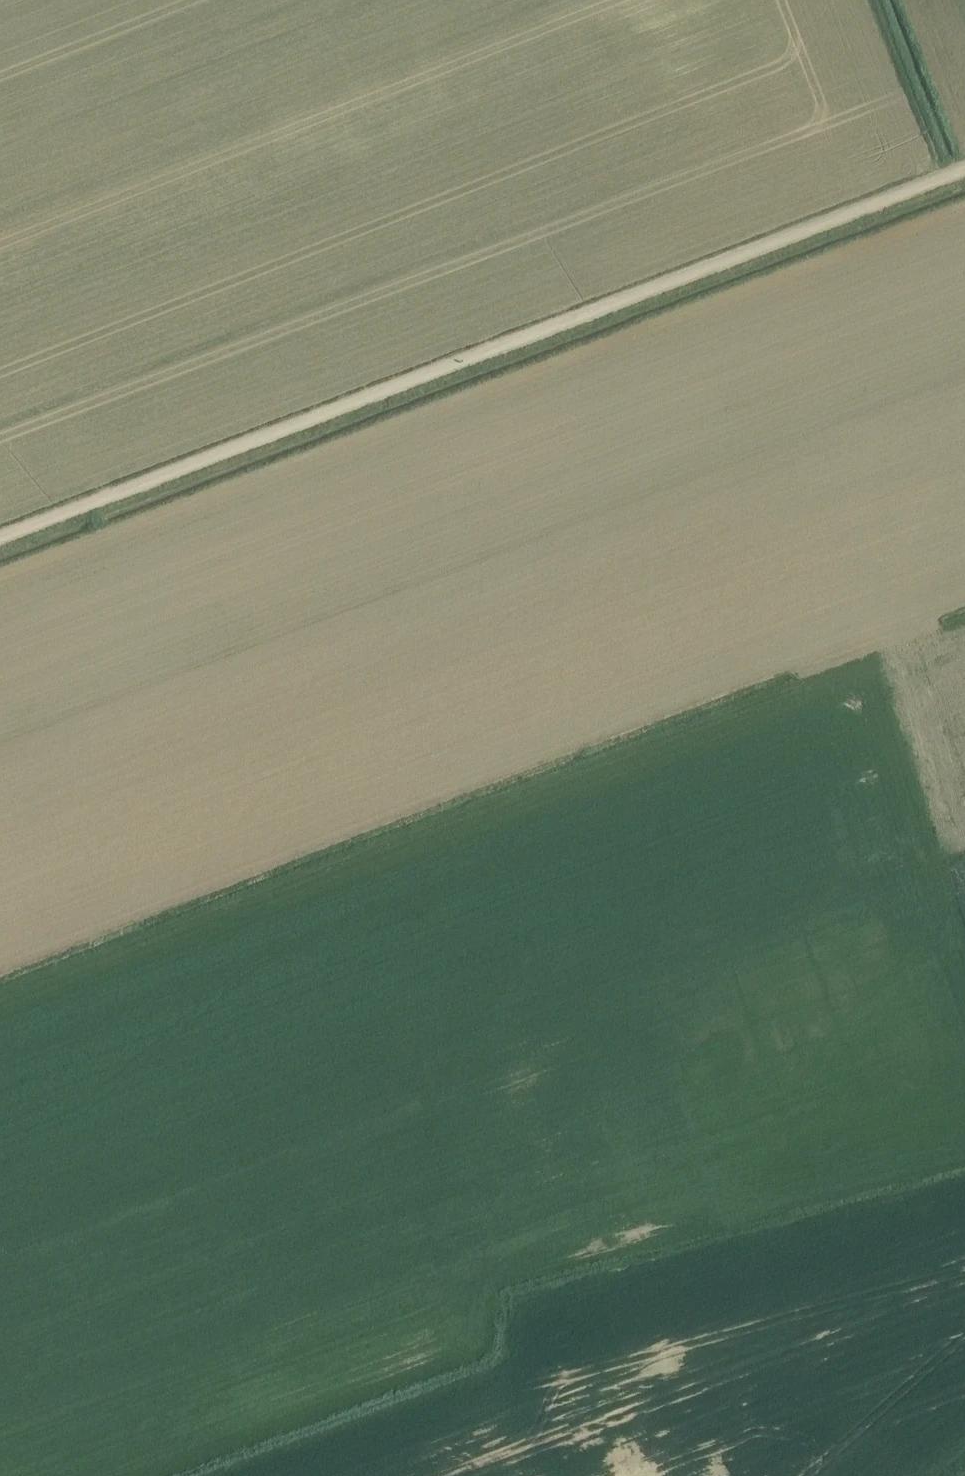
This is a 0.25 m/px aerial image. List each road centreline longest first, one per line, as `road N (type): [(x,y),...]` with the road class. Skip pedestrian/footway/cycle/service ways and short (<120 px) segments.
road 1 (unclassified): [(964,176),(0,540)]
road 2 (track): [(964,1188),(541,1300)]

